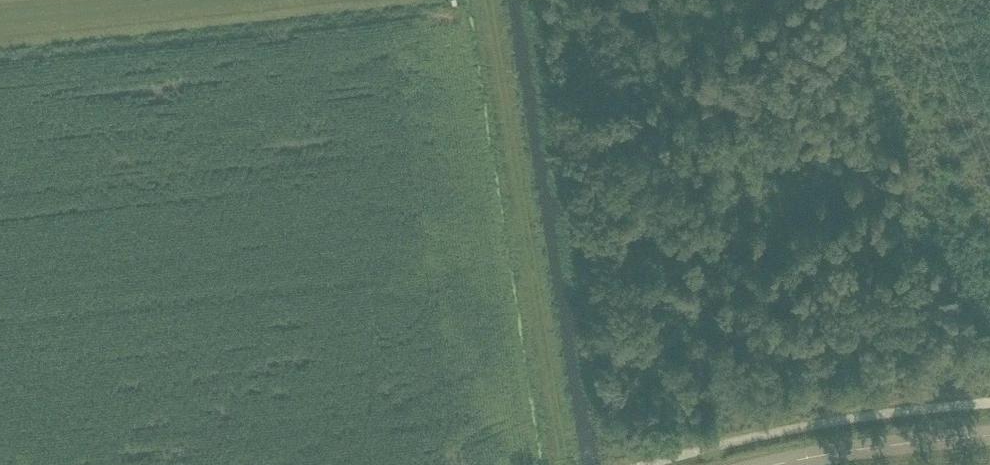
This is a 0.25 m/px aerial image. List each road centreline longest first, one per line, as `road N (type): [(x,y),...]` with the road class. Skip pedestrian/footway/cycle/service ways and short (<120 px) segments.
road 1 (track): [(569,464),(492,0)]
road 2 (tertiary): [(802,464),(989,439)]

